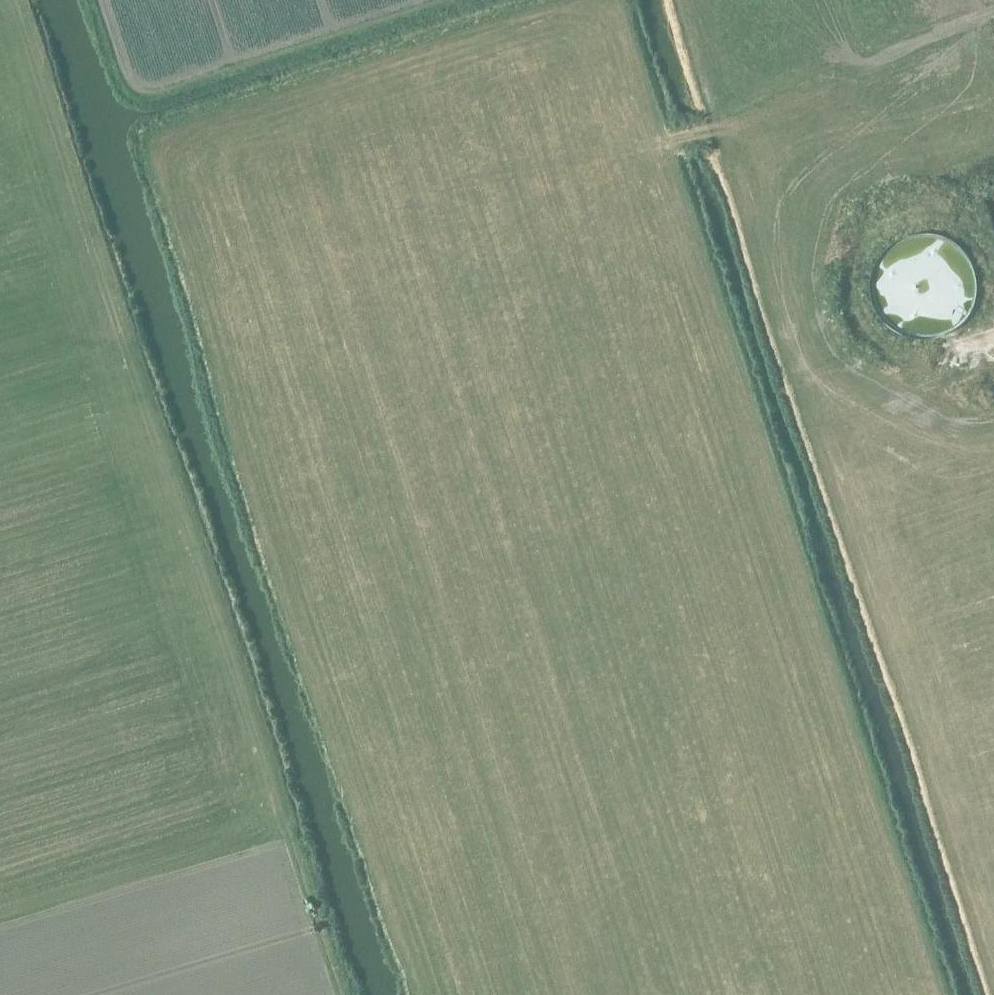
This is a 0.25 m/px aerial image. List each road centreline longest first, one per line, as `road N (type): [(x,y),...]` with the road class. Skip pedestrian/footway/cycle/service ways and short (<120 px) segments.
road 1 (track): [(12,0),(102,291),(101,319),(60,356),(0,374)]

